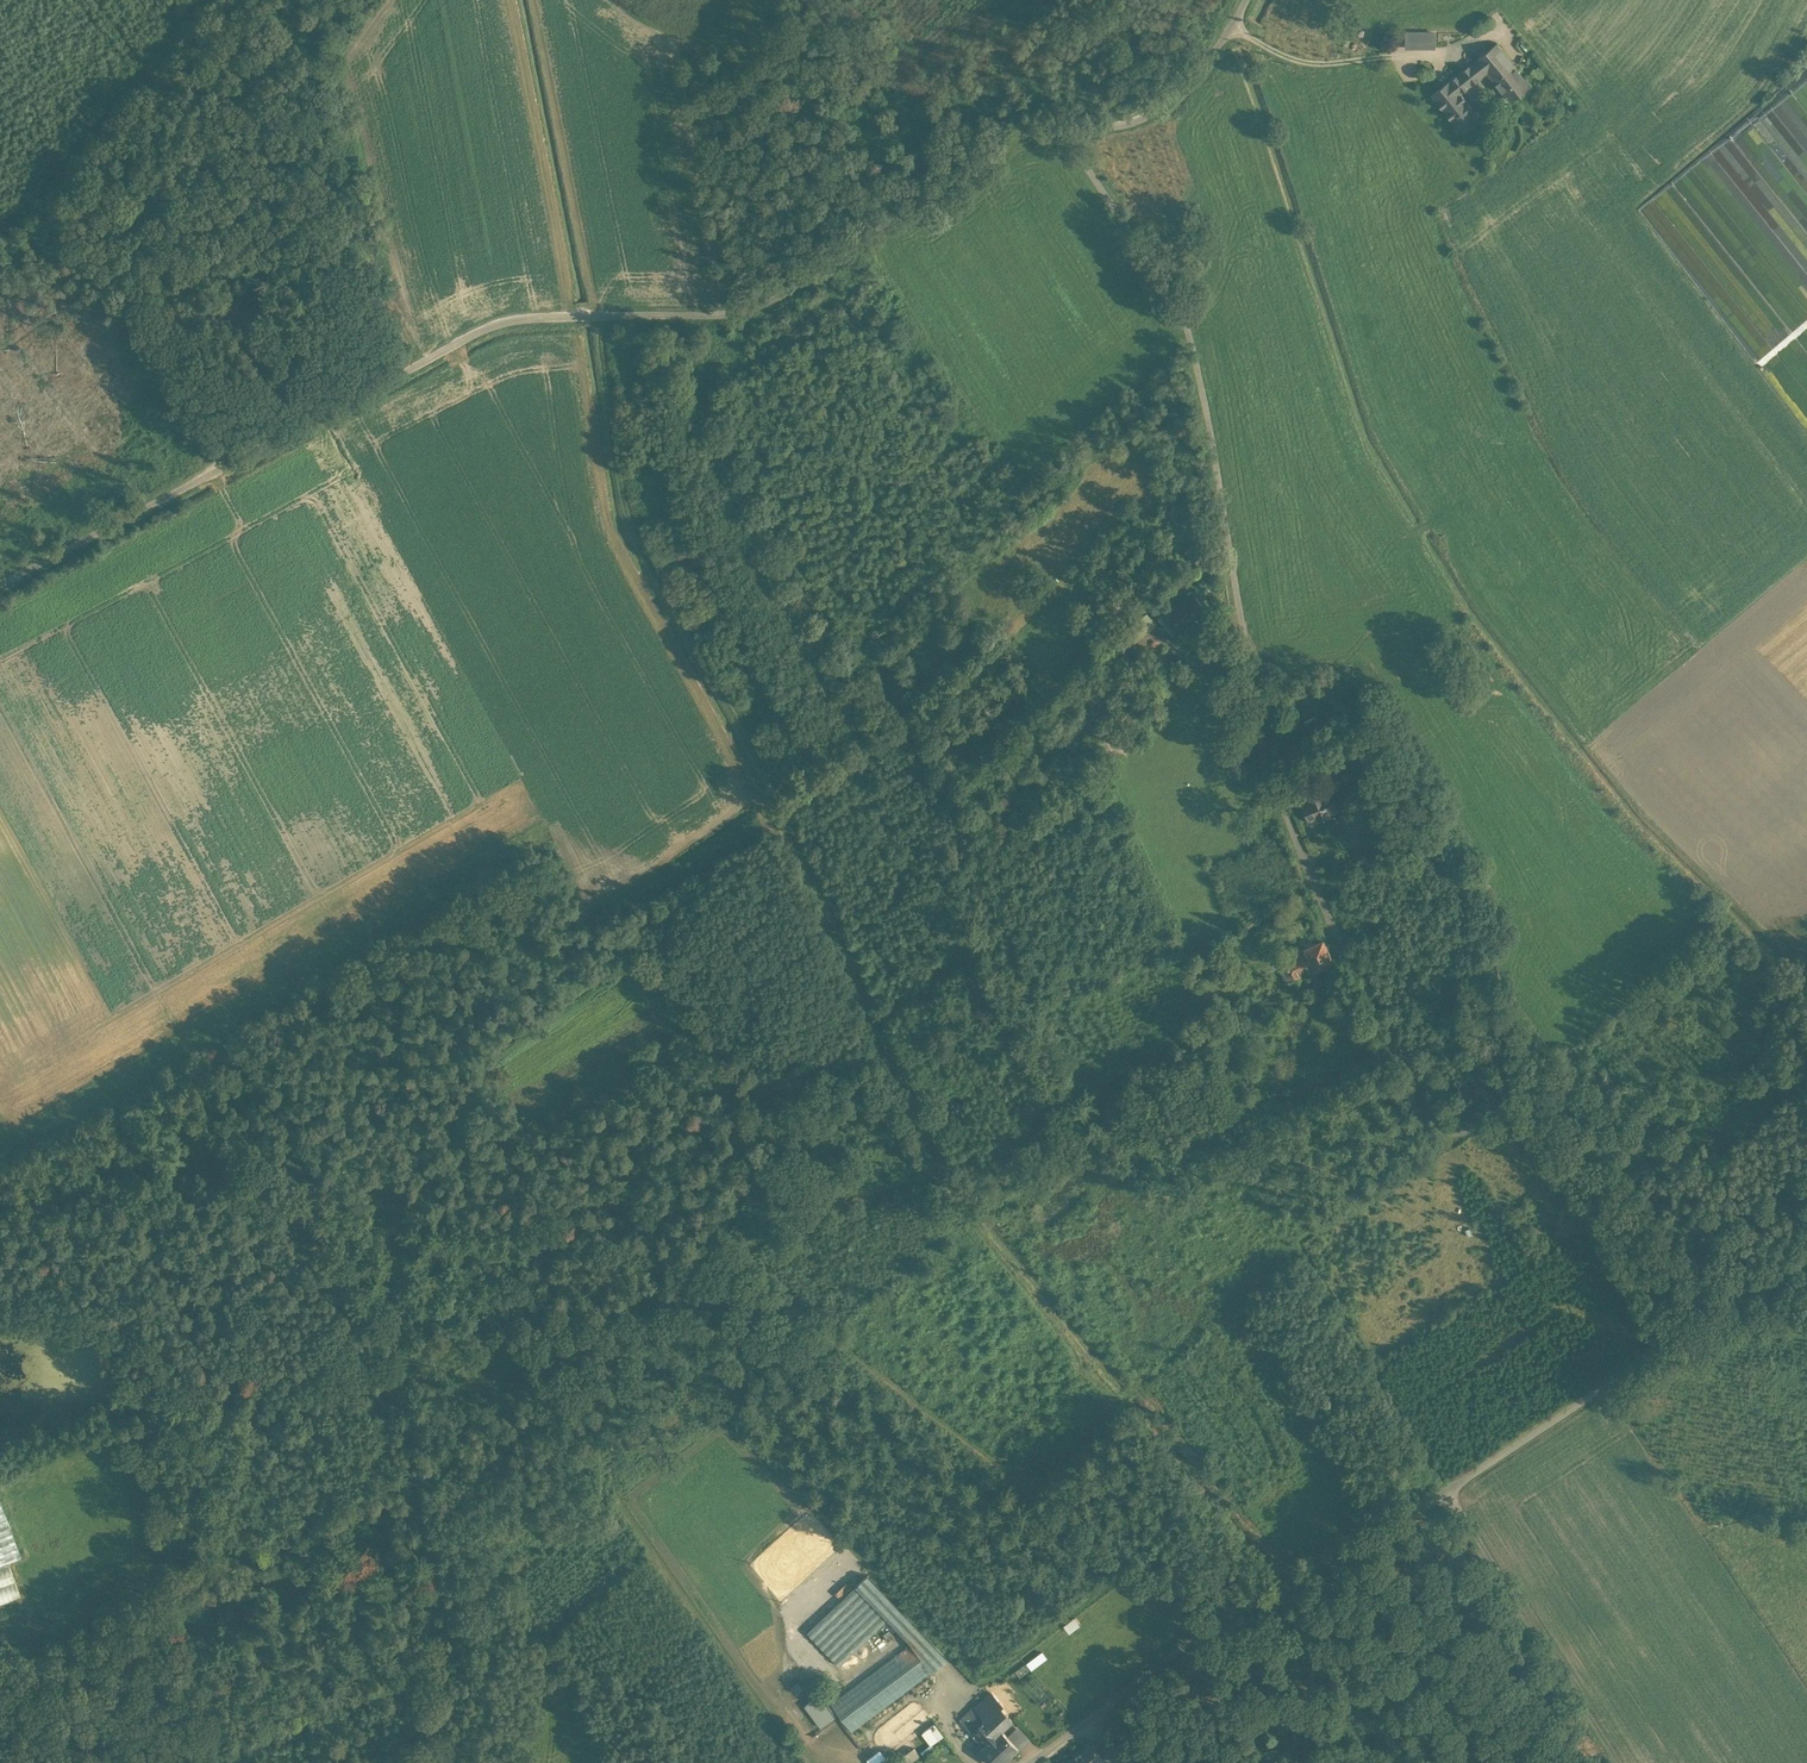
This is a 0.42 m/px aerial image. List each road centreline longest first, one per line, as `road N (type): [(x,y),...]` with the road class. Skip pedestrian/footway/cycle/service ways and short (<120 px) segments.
road 1 (track): [(1670,1341),(1544,1127),(1507,1116),(1471,1137),(1359,966),(1293,829),(1195,328),(1137,224),(1077,141)]
road 2 (track): [(1077,141),(1030,130),(744,312),(580,314),(501,325),(0,585)]
road 3 (track): [(1670,1341),(1458,1487),(1196,1630),(1034,1762)]
road 4 (track): [(1458,1487),(1624,1762)]
road 5 (track): [(1245,0),(1227,35),(1153,117),(1077,141)]
road 6 (track): [(1806,1263),(1670,1341)]

